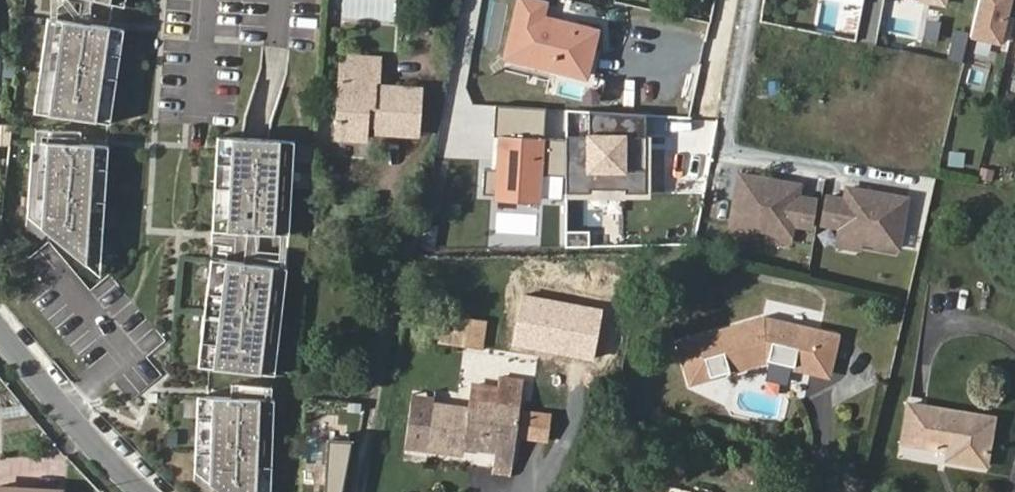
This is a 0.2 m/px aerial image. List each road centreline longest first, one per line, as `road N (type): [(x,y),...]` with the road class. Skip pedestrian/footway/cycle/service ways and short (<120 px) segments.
road 1 (residential): [(0,326),(85,433),(147,491)]

